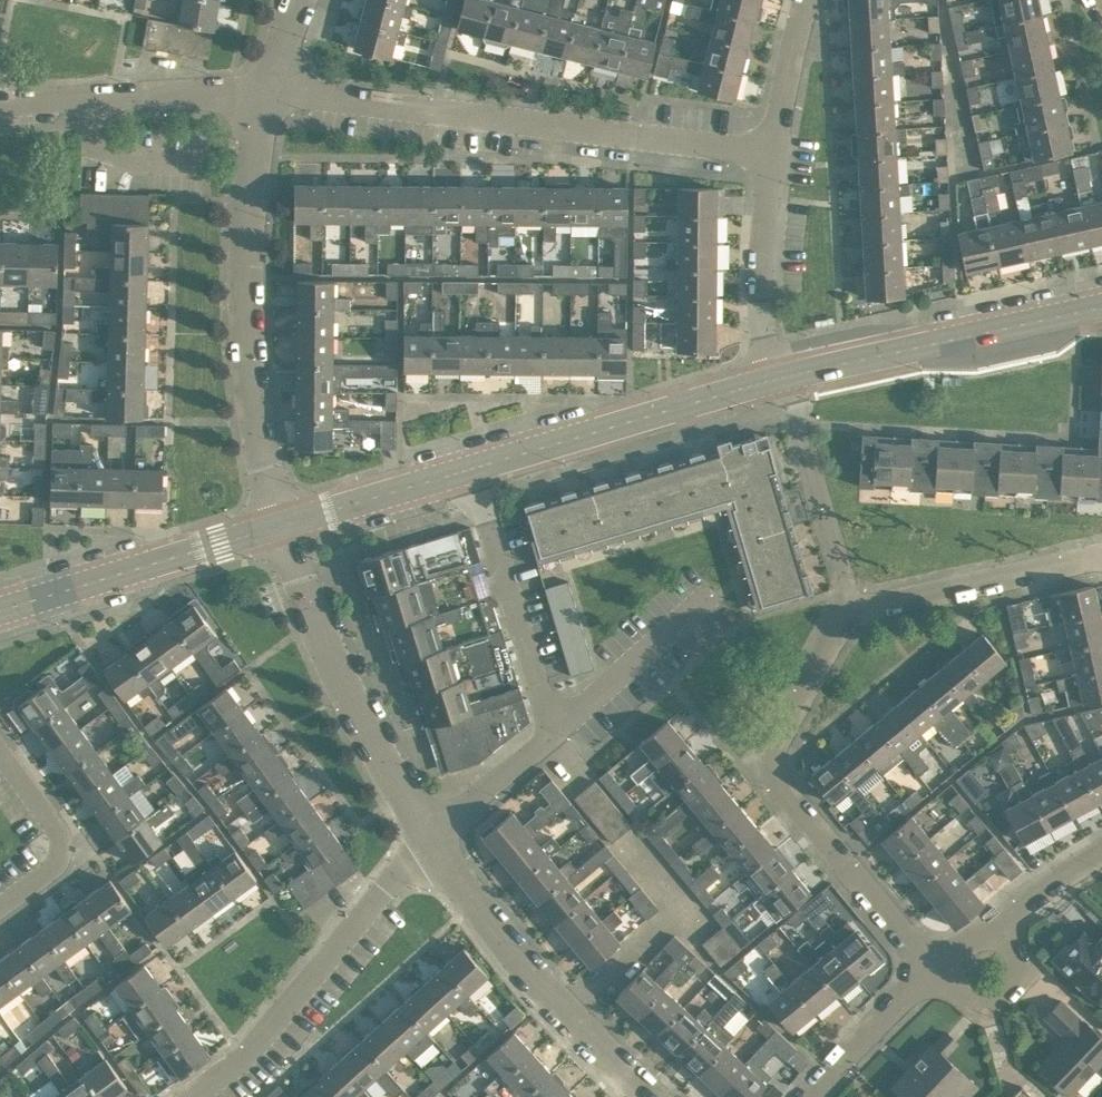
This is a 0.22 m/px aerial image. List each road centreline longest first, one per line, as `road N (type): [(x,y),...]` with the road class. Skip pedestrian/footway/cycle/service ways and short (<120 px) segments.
road 1 (residential): [(271,87),(768,152)]
road 2 (residential): [(934,965),(772,772),(775,738),(834,624),(853,604)]
road 3 (residential): [(284,520),(253,400),(239,271),(247,185),(271,87)]
road 4 (residential): [(426,831),(548,723),(548,697),(471,466)]
road 5 (residential): [(183,1096),(252,1043),(426,831)]
road 6 (residential): [(656,1096),(567,1007),(426,831)]
road 7 (residential): [(426,831),(315,609),(284,520)]
road 8 (tertiary): [(777,372),(1101,301)]
road 9 (tertiary): [(471,466),(777,372)]
road 10 (tertiary): [(0,606),(284,520)]
road 11 (residential): [(0,102),(271,87)]
road 12 (residential): [(1101,549),(853,604)]
road 13 (residential): [(853,604),(794,405),(777,372)]
road 14 (residential): [(777,372),(763,294),(768,152)]
road 15 (residential): [(934,965),(1101,848)]
road 16 (residential): [(0,749),(61,833),(56,860),(0,899)]
road 17 (tertiary): [(284,520),(471,466)]
road 18 (residential): [(805,1096),(934,965)]
road 19 (residential): [(768,152),(803,0)]

